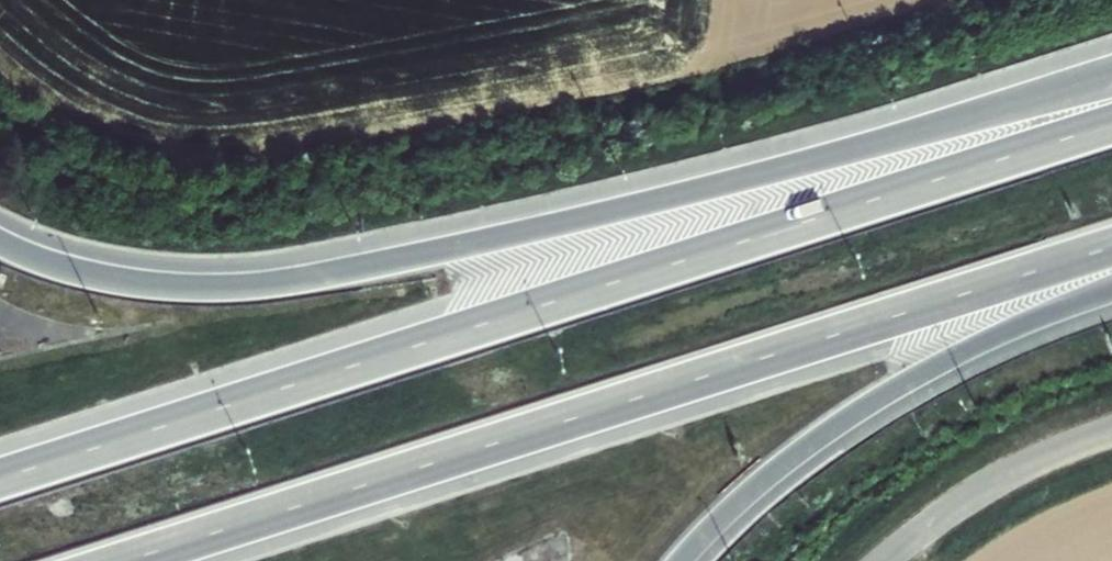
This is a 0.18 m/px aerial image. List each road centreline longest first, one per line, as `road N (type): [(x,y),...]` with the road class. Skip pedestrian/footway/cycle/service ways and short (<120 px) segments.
road 1 (motorway): [(1111,114),(0,476)]
road 2 (motorway): [(131,560),(1111,249)]
road 3 (motorway): [(1111,76),(460,249),(228,286)]
road 4 (motorway): [(689,546),(825,432),(914,376),(999,331),(1111,287)]

